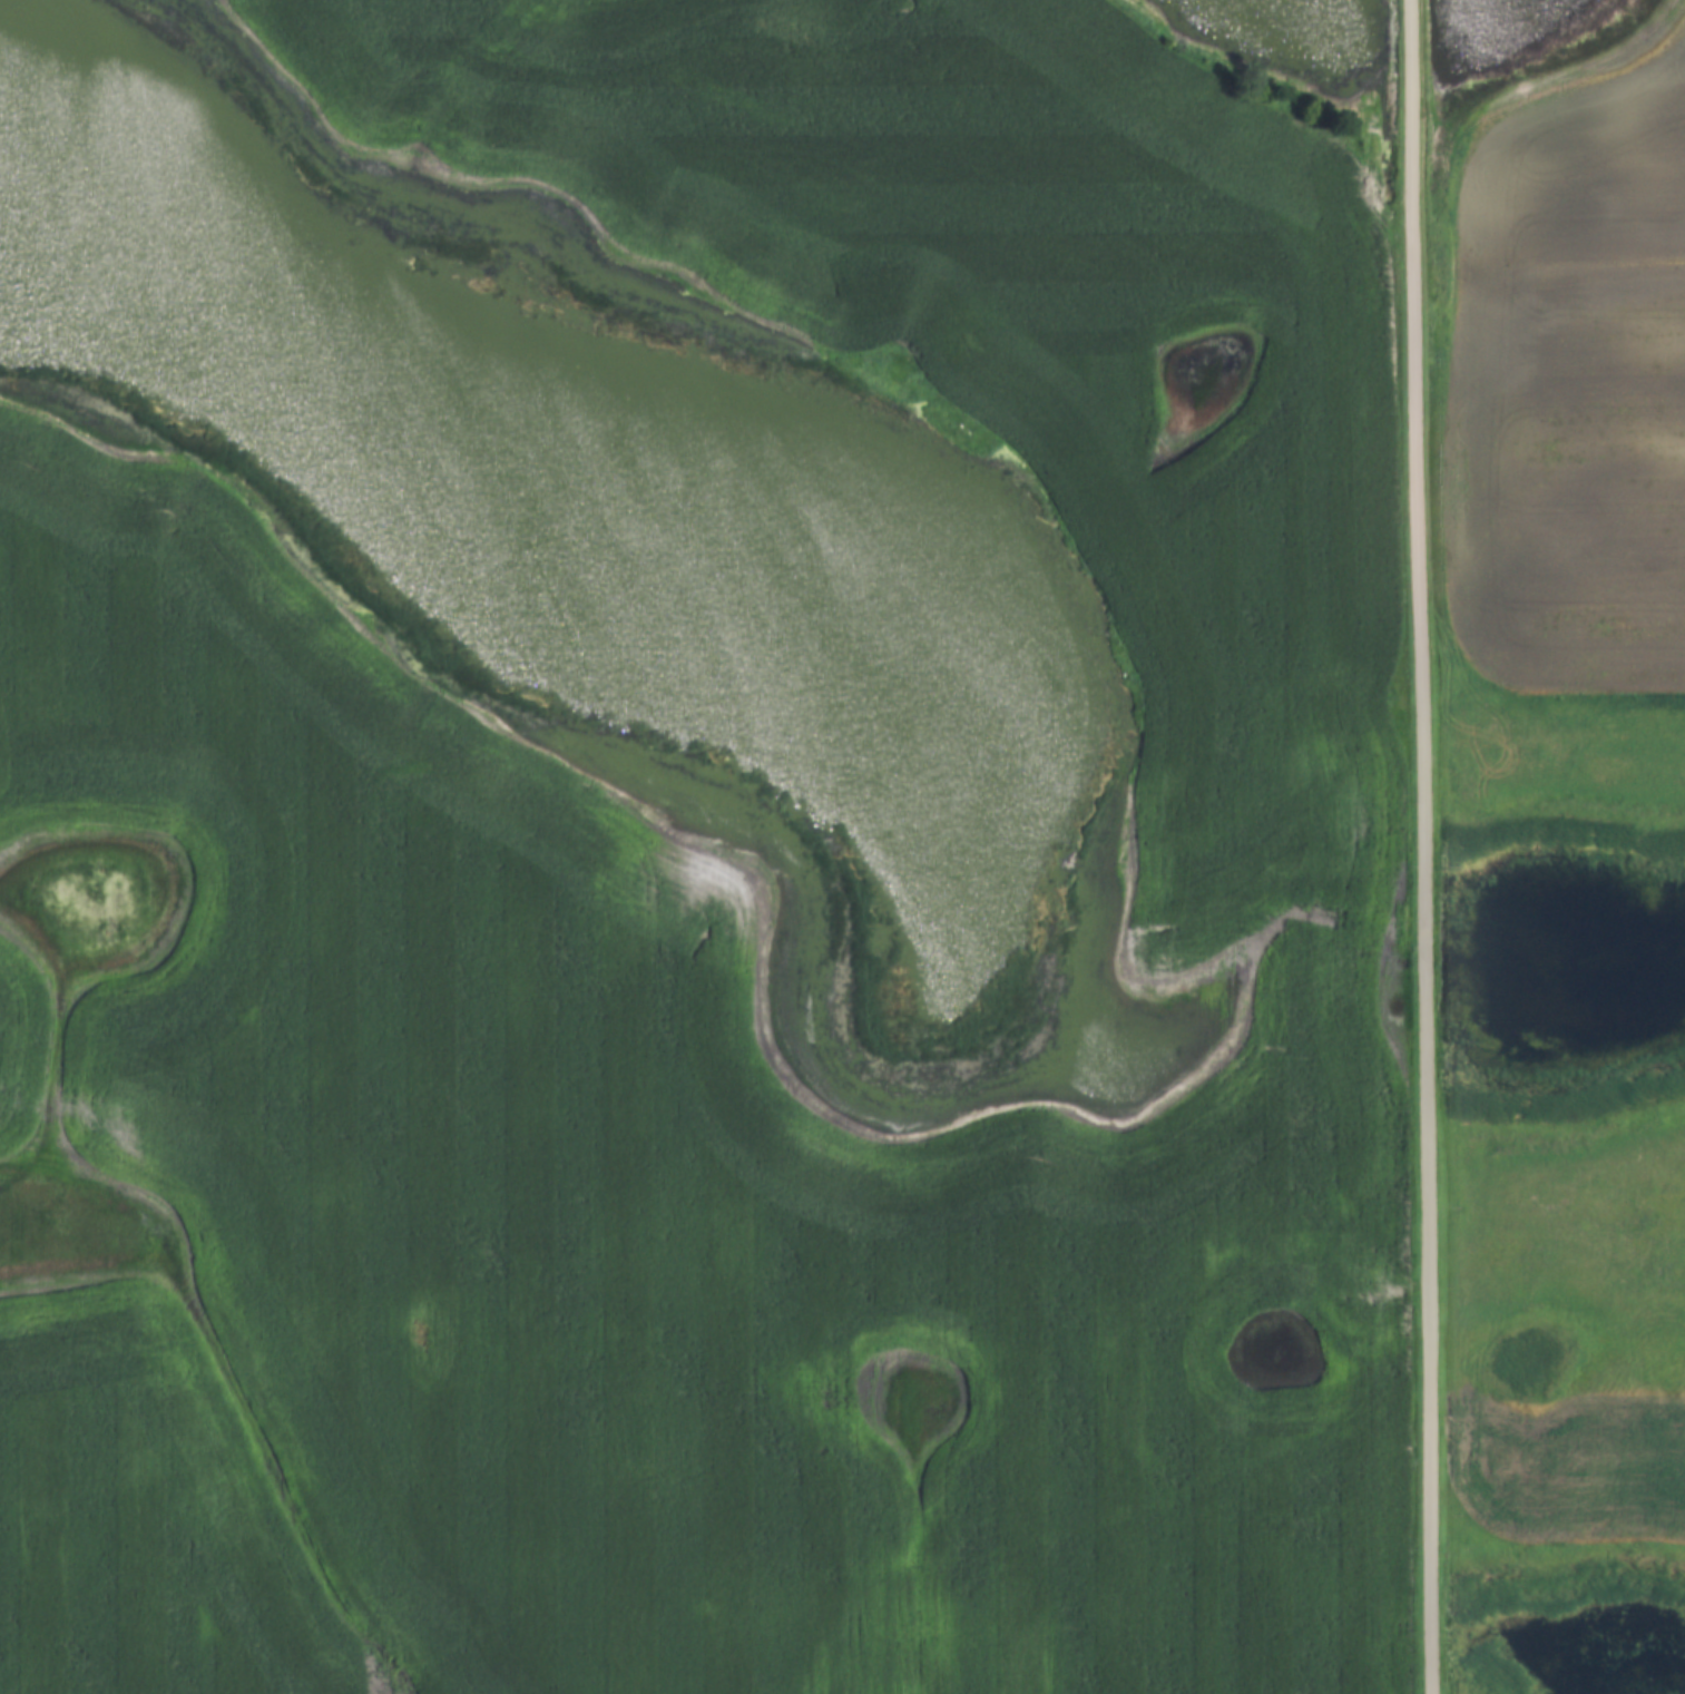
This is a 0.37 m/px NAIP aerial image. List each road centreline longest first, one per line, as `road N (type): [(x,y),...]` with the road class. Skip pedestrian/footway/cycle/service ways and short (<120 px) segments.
road 1 (residential): [(1436,1693),(1430,711),(1414,0)]

